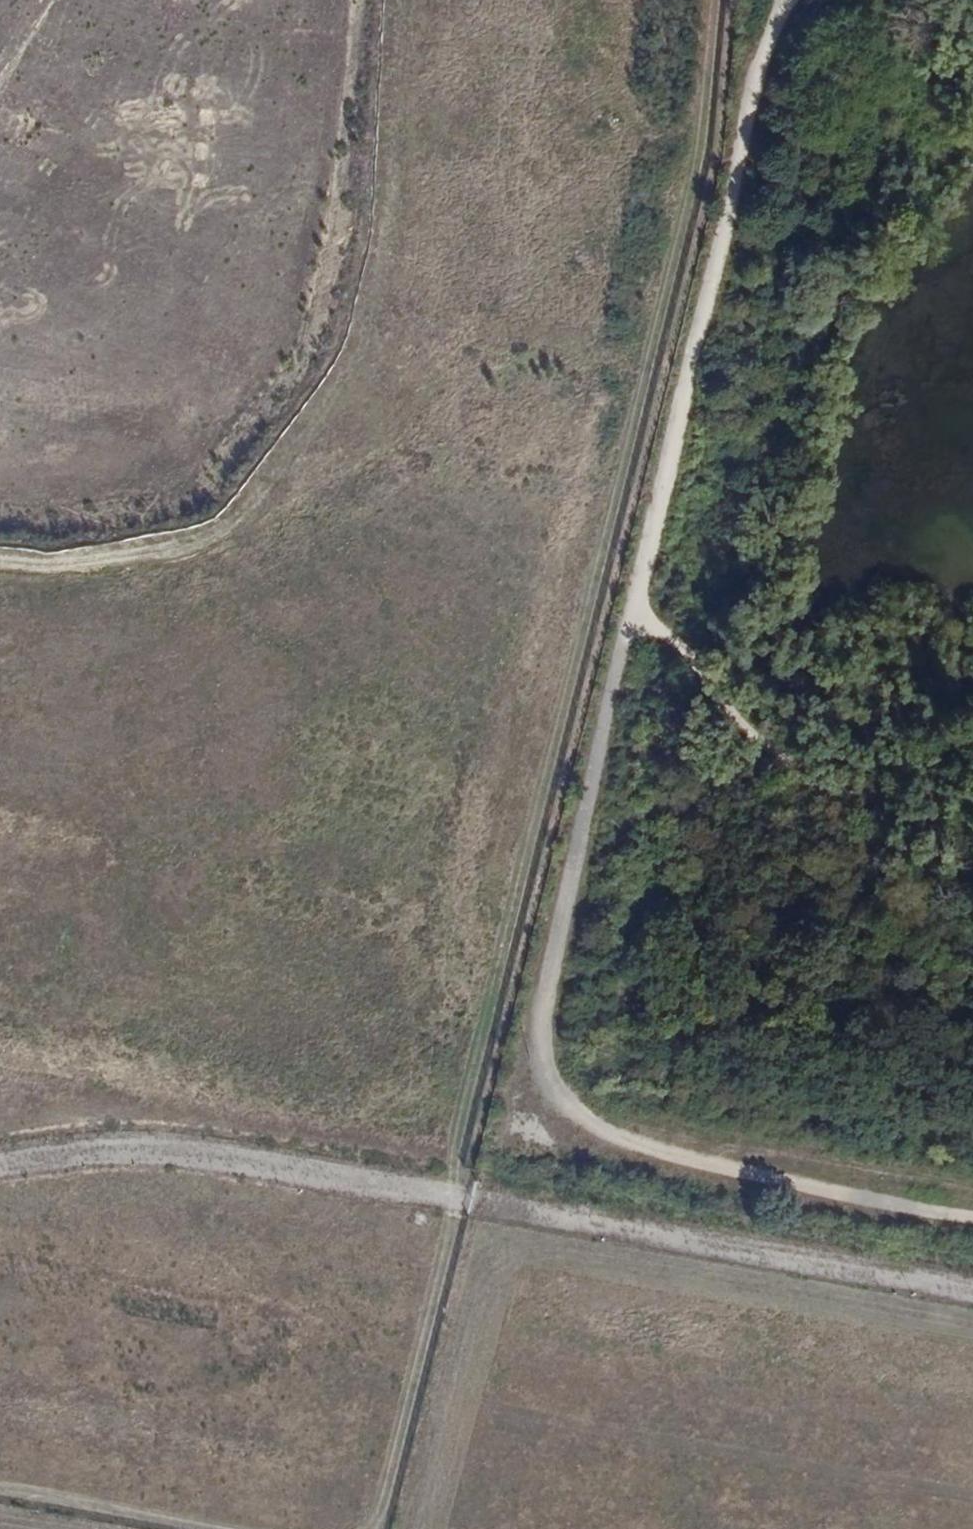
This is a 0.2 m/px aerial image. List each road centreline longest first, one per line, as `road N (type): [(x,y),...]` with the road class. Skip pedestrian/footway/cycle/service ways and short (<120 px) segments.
road 1 (track): [(972,1220),(596,1137),(554,1106),(539,1045),(775,0)]

